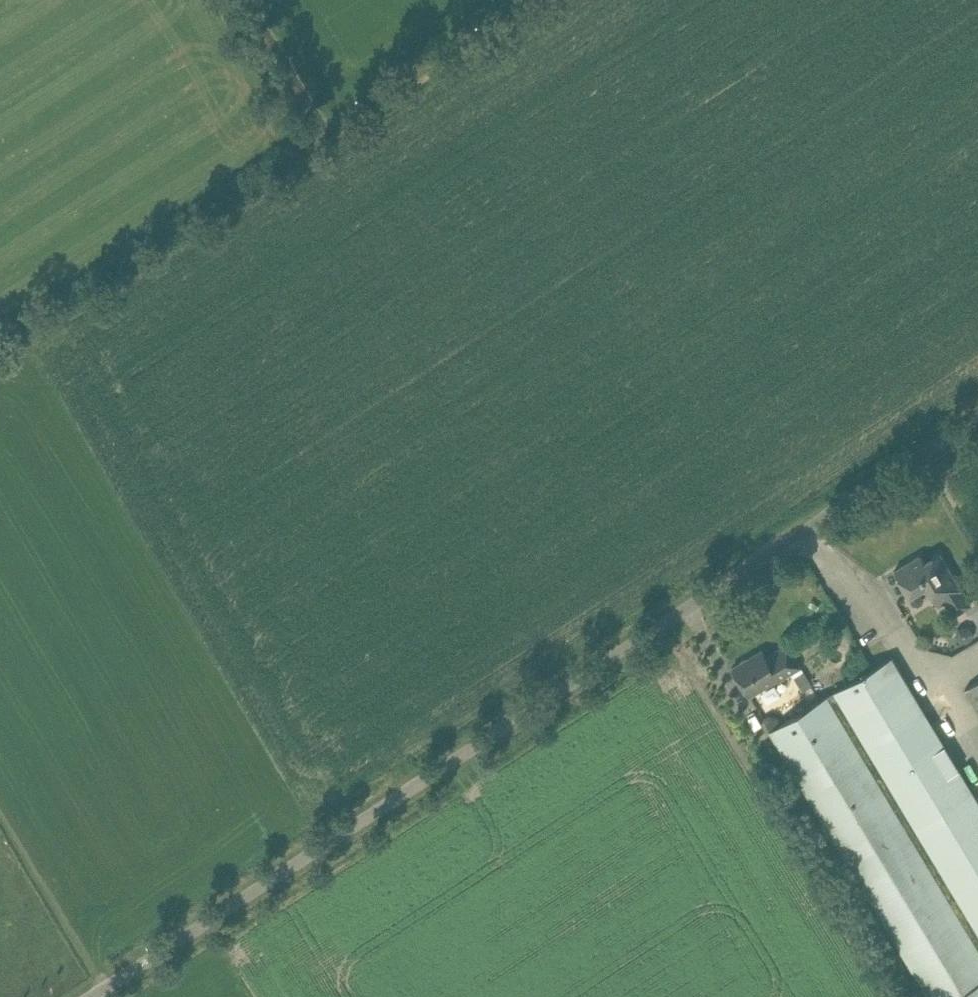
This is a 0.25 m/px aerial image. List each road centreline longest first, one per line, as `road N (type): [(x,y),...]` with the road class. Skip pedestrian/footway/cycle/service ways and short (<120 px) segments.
road 1 (unclassified): [(95,996),(977,423)]

